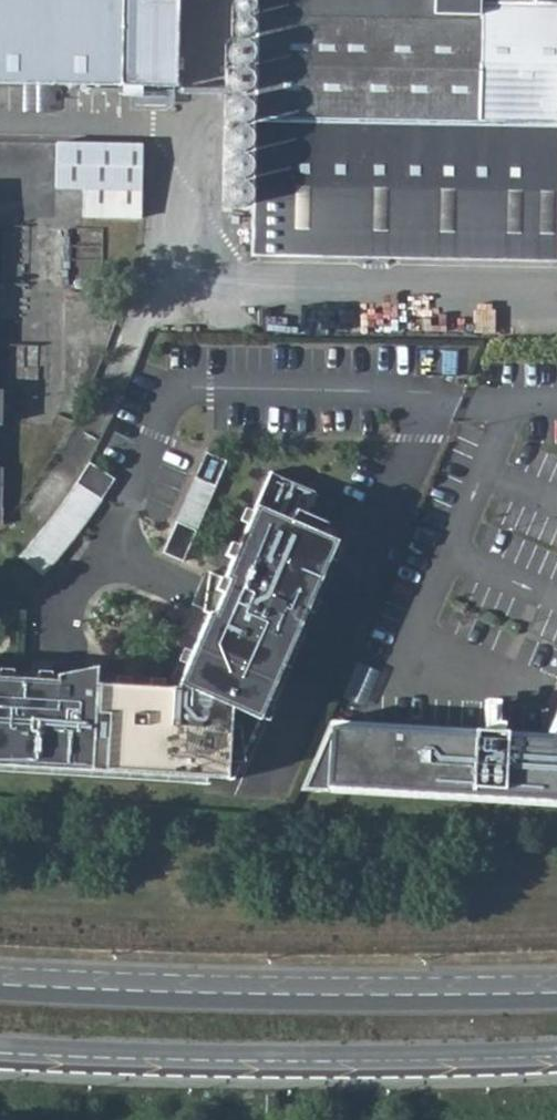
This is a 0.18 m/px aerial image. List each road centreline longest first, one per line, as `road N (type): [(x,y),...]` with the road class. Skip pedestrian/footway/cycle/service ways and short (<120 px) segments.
road 1 (secondary): [(556,992),(312,995),(0,984)]
road 2 (secondary): [(0,1060),(556,1062)]

